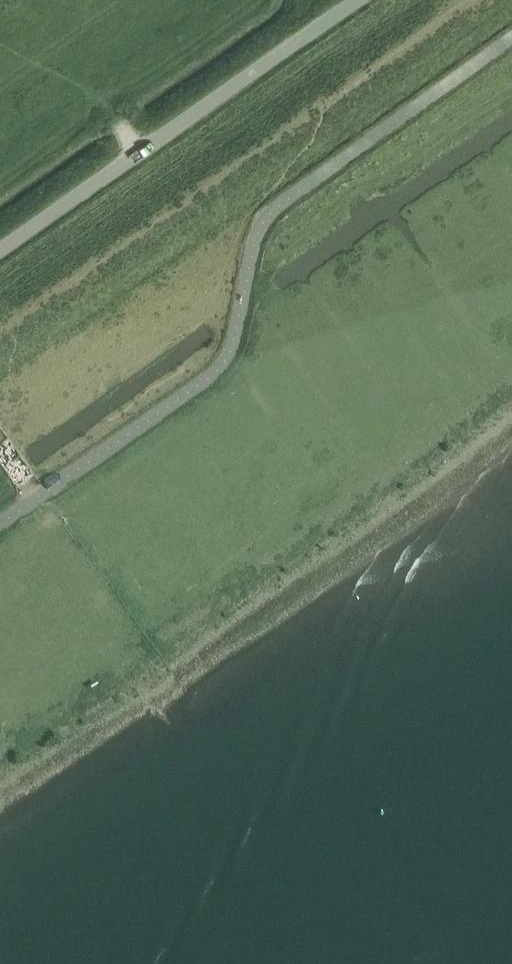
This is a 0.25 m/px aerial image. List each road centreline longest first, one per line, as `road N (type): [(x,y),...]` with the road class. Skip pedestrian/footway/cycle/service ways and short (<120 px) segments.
road 1 (unclassified): [(0,249),(356,0)]

